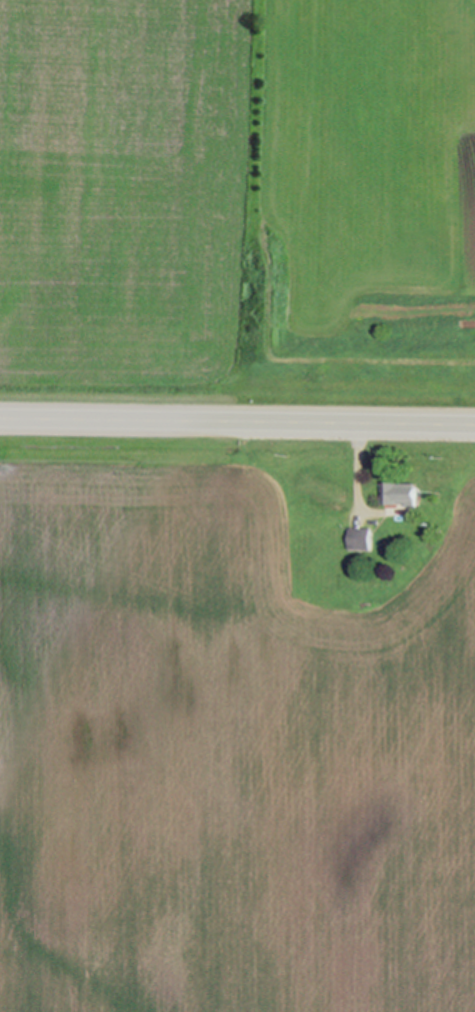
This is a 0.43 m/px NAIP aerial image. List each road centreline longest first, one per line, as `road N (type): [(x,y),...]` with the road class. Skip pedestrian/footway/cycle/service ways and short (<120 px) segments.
road 1 (primary): [(0,416),(474,425)]

